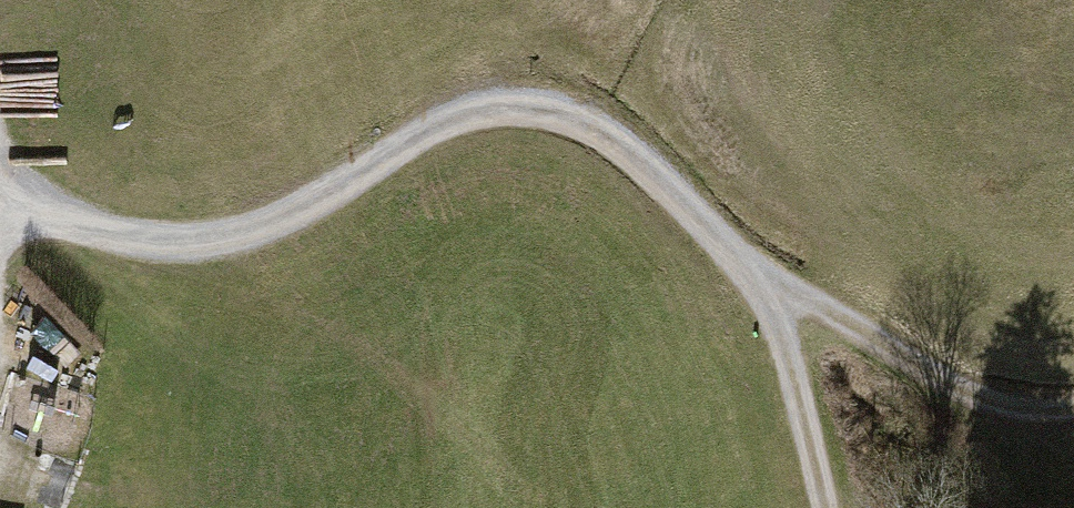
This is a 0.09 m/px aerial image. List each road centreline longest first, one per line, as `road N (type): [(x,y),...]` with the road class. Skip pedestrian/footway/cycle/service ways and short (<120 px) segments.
road 1 (track): [(0,201),(105,239),(212,252),(277,233),(463,119),(529,101),(579,113),(778,302),(826,507)]
road 2 (track): [(778,302),(961,396),(1073,419)]

